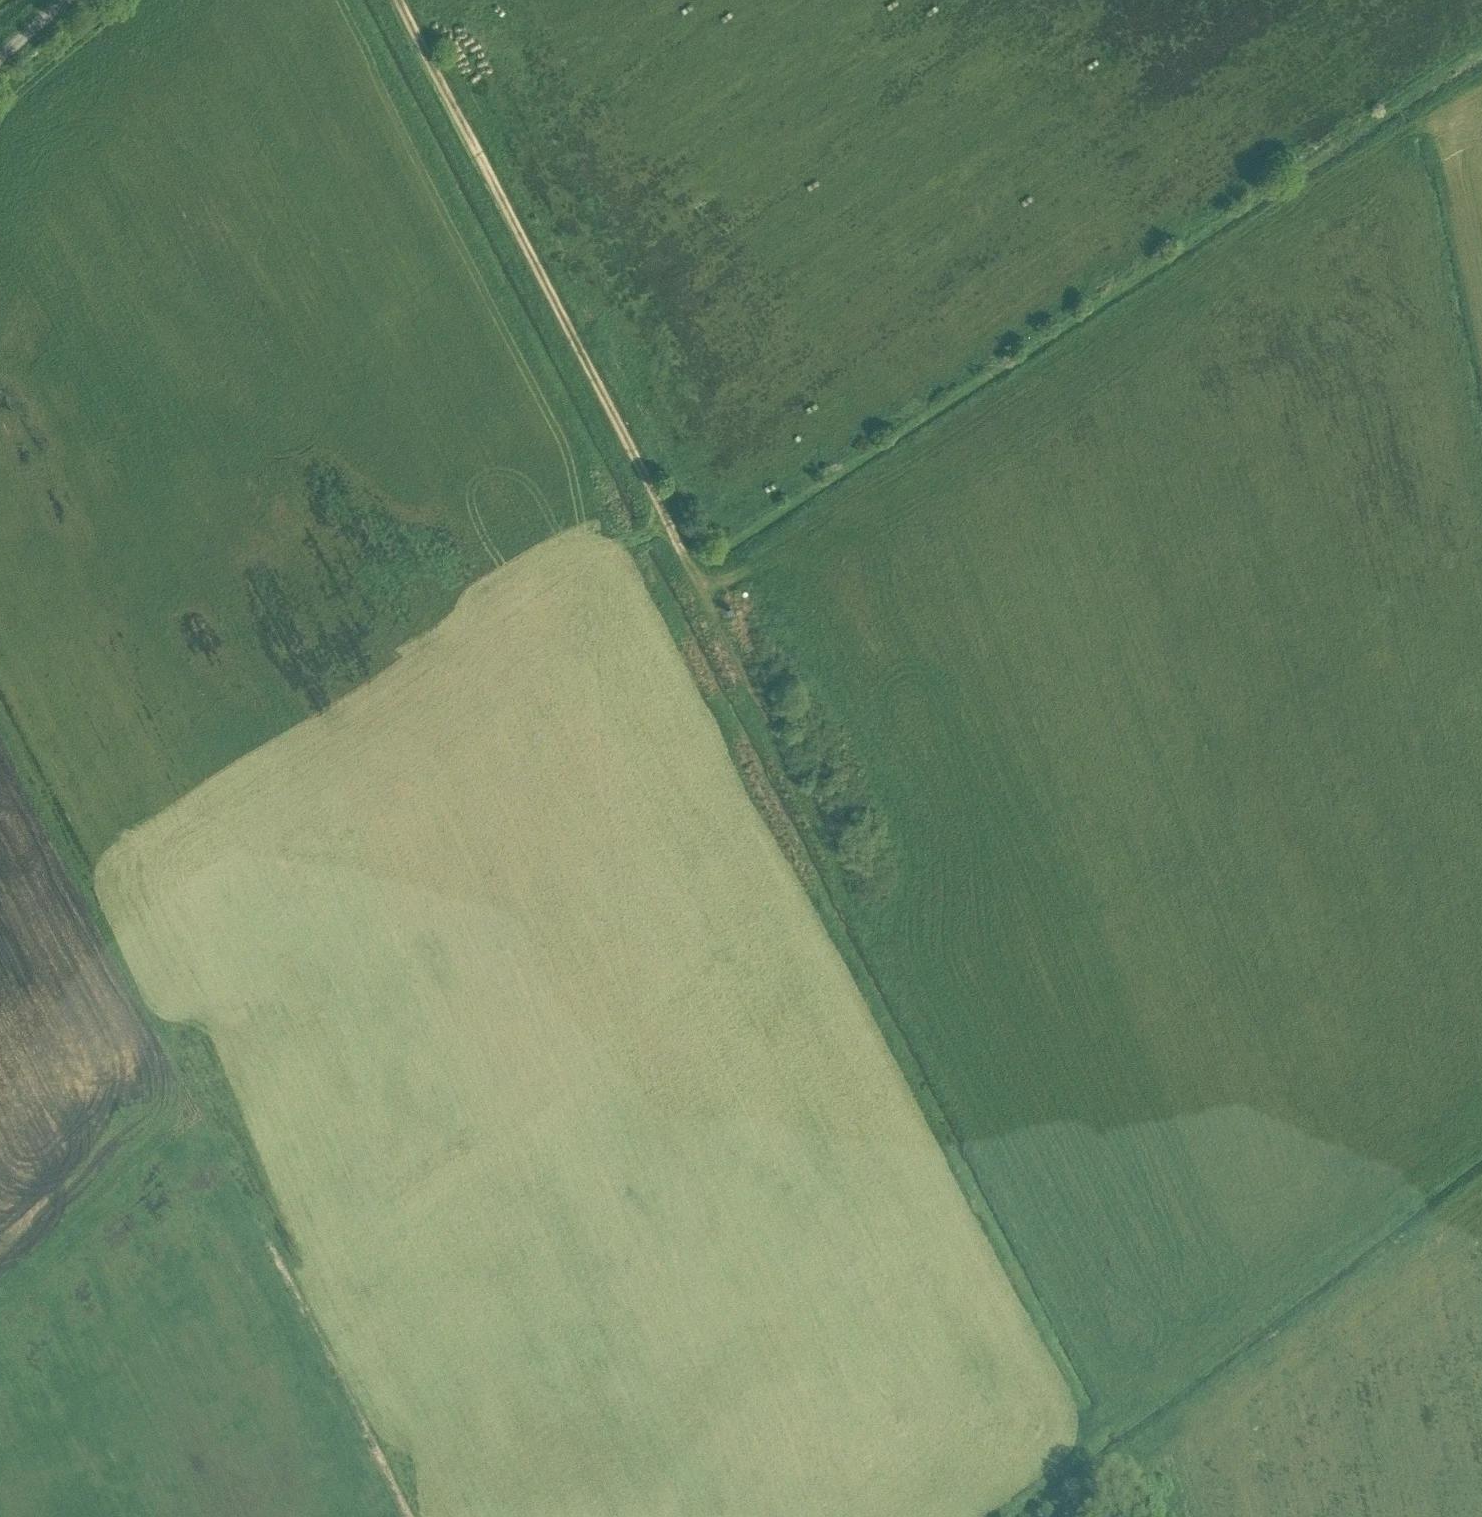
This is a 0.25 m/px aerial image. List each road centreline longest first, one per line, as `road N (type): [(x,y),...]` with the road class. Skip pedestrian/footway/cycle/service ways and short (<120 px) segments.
road 1 (track): [(394,0),(1079,1391)]

